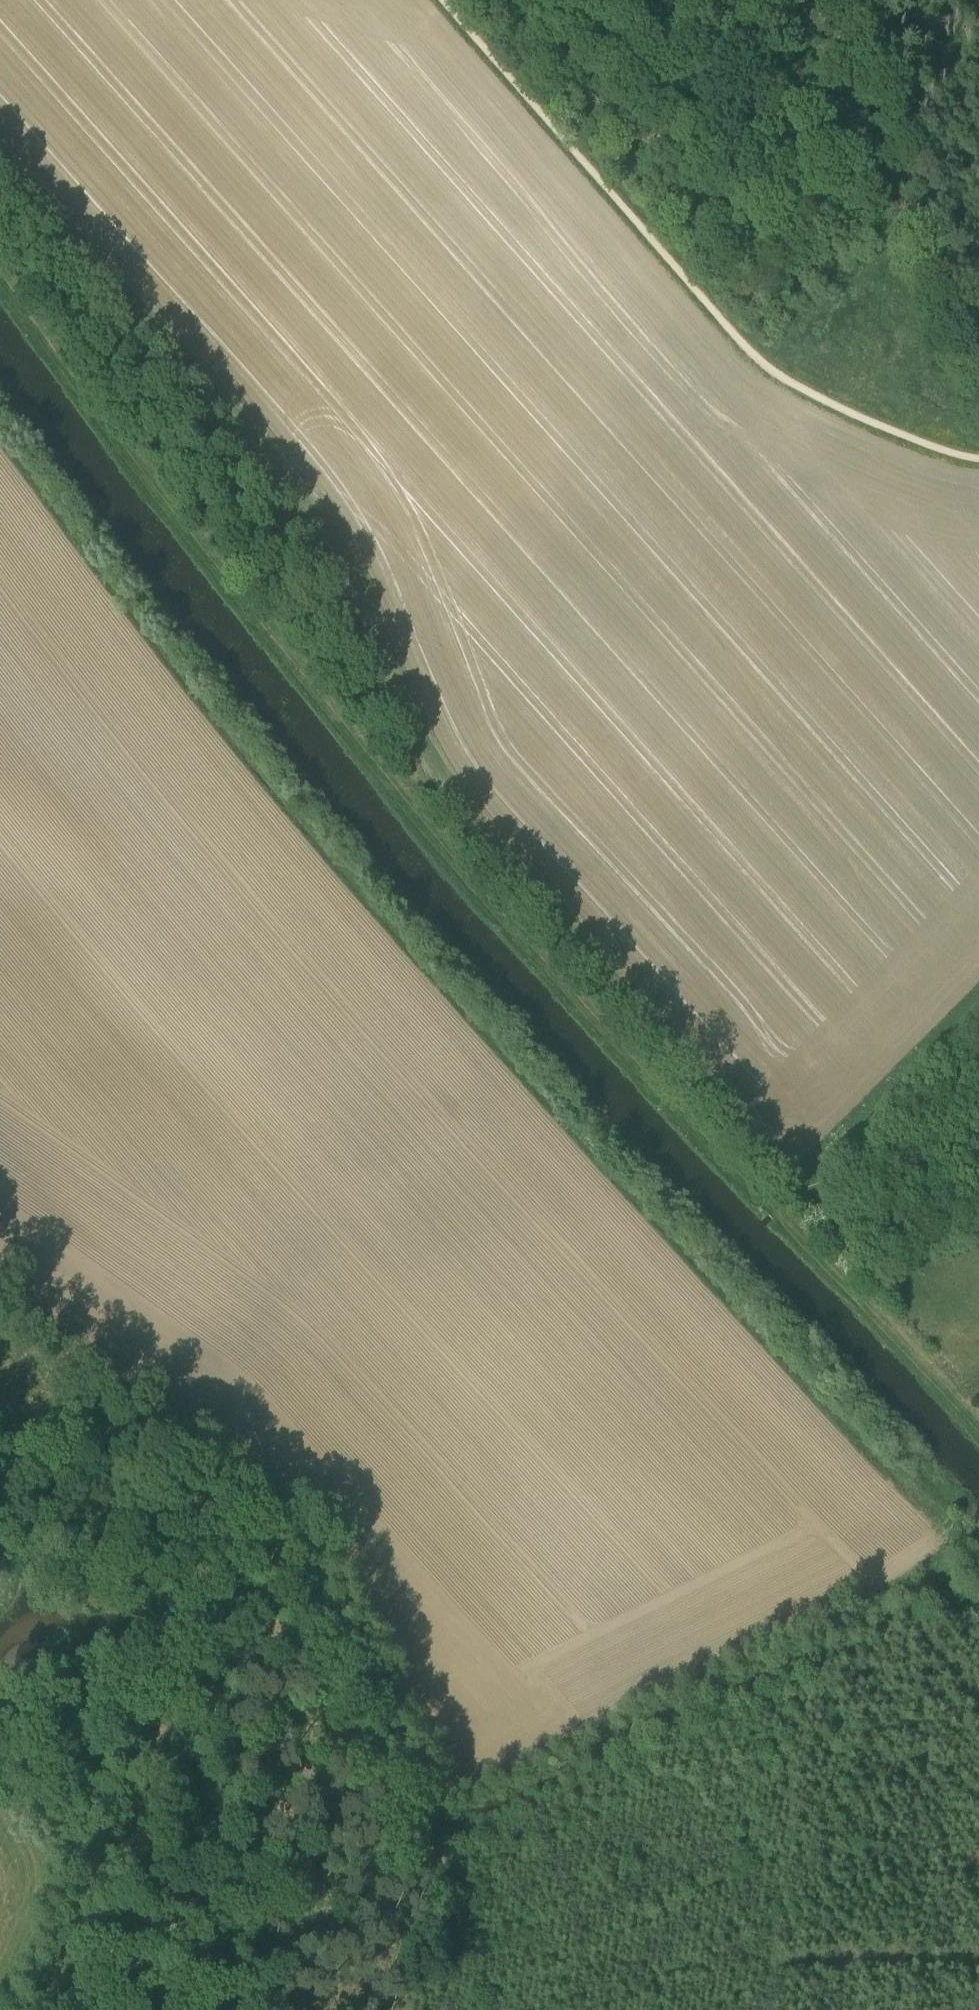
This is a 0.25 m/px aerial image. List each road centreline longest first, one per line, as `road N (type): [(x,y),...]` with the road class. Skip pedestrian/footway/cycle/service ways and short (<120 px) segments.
road 1 (track): [(438,0),(754,355),(861,418),(978,460)]

